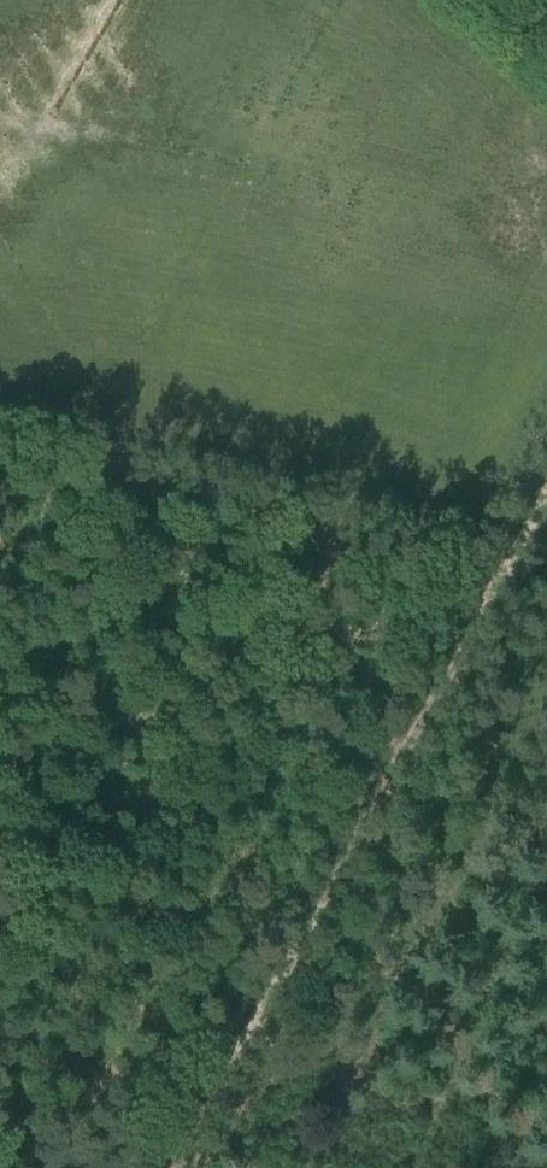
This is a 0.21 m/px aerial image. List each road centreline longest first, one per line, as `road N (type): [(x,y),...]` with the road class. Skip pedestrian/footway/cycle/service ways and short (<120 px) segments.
road 1 (track): [(546,476),(177,1167)]

